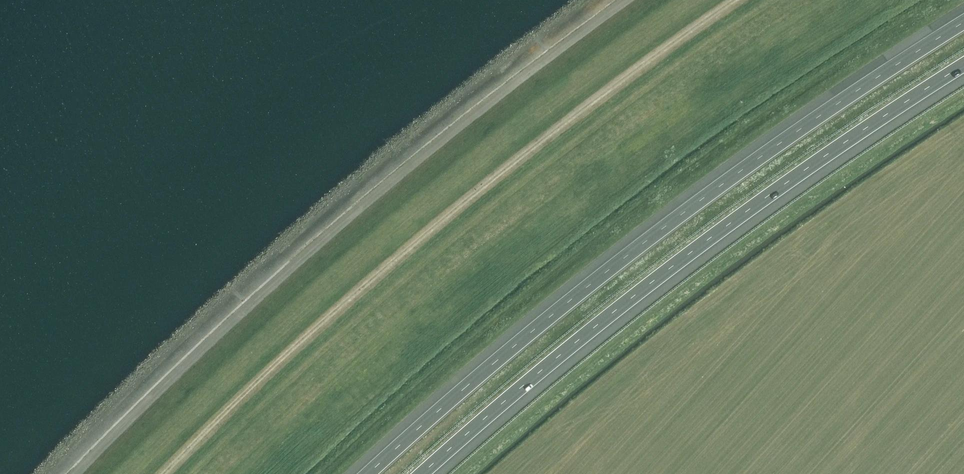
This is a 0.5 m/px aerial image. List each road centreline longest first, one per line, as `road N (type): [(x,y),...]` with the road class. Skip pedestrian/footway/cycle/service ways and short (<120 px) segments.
road 1 (motorway): [(963,17),(644,238),(363,473)]
road 2 (track): [(162,473),(343,303),(565,123),(737,0)]
road 3 (motorway): [(426,473),(665,275),(963,67)]

